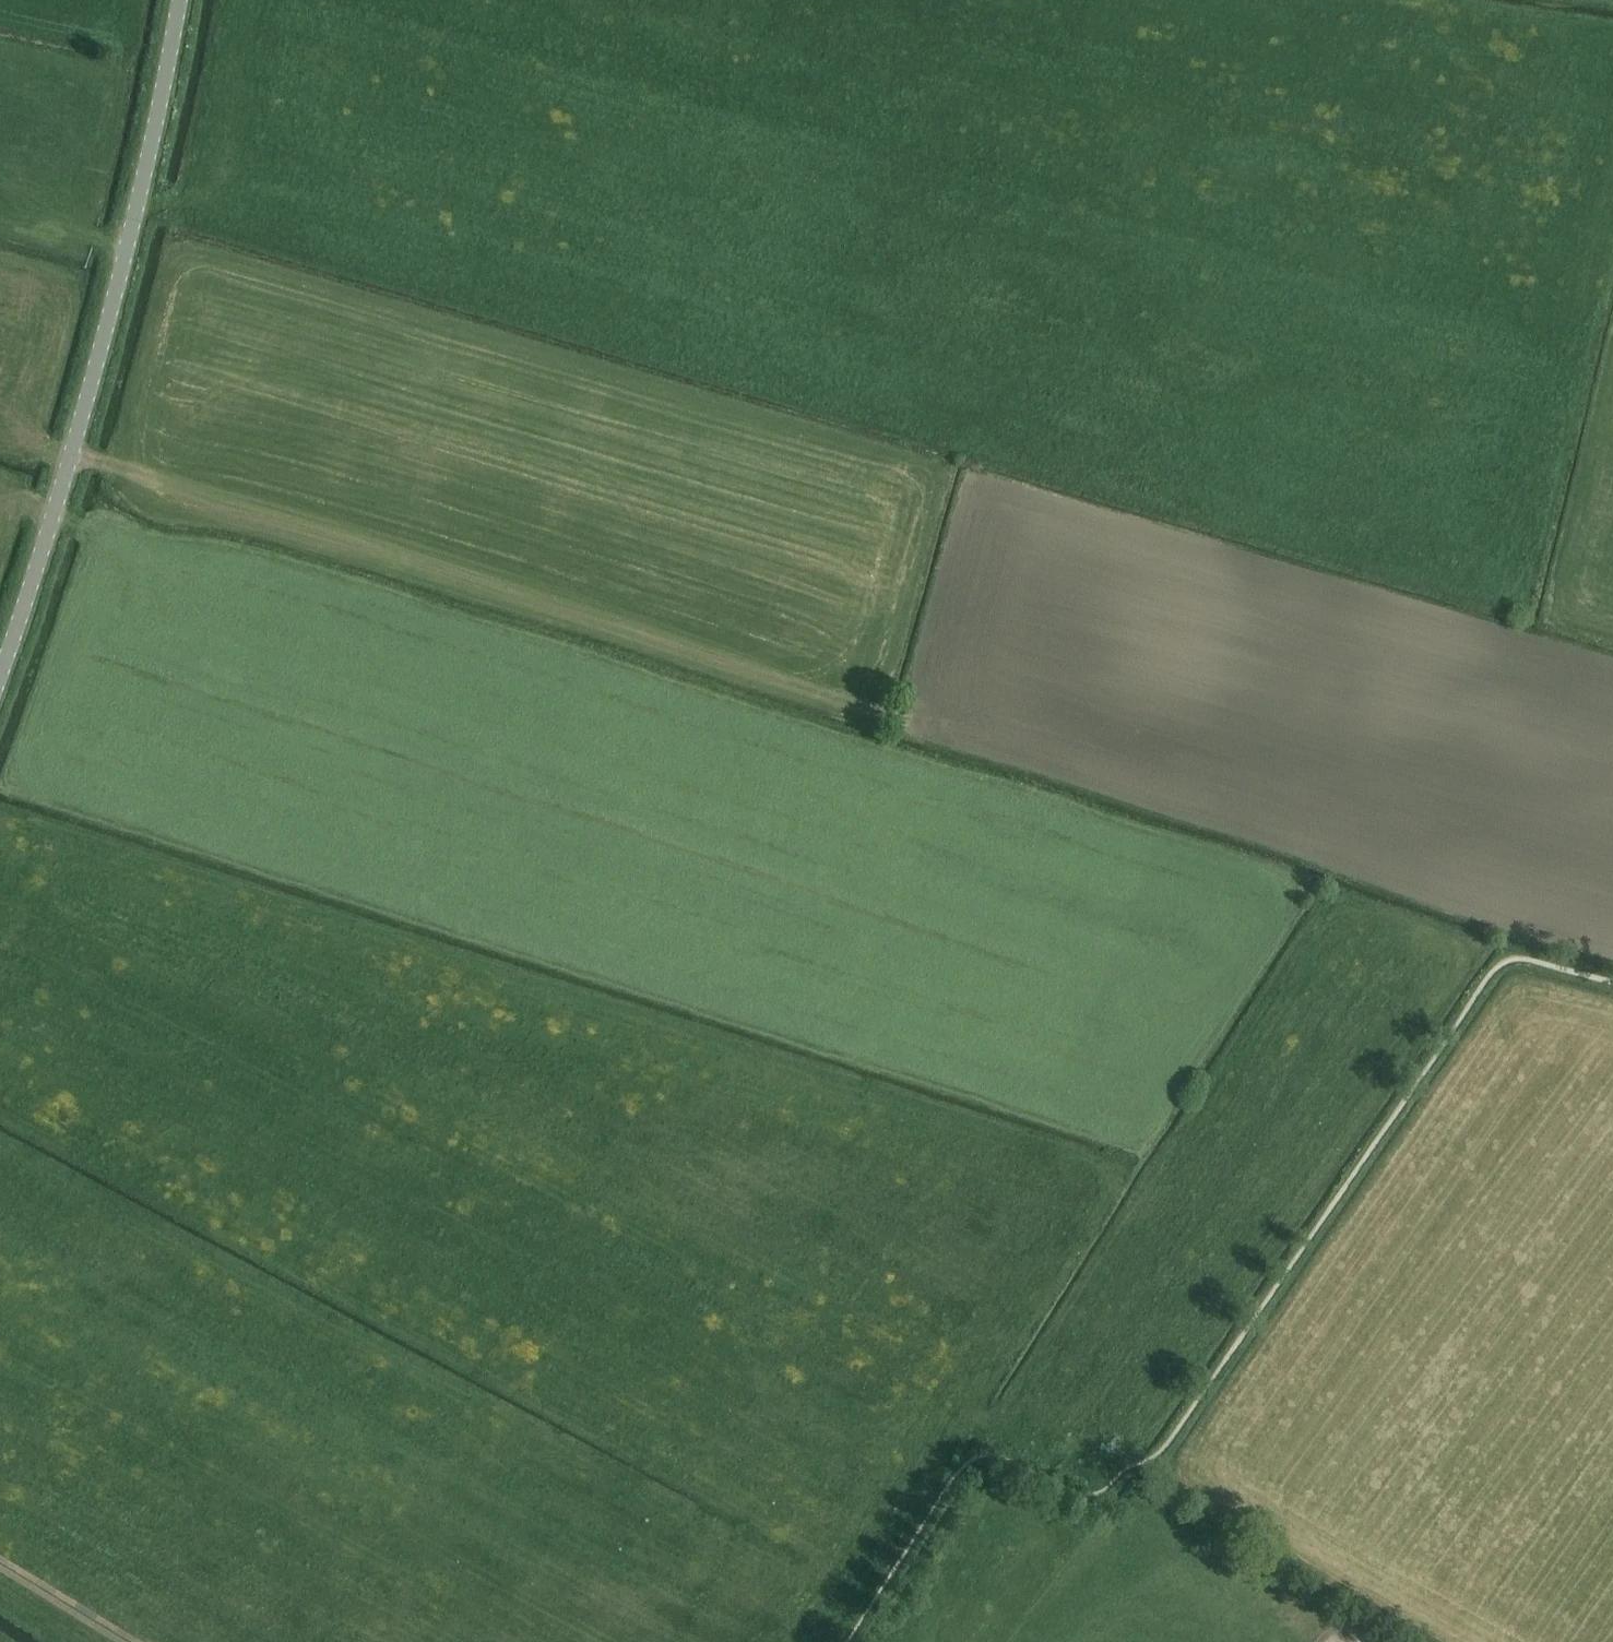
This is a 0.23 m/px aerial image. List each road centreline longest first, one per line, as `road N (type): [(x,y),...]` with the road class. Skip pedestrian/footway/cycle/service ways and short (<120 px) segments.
road 1 (unclassified): [(0,664),(107,318),(176,0)]

